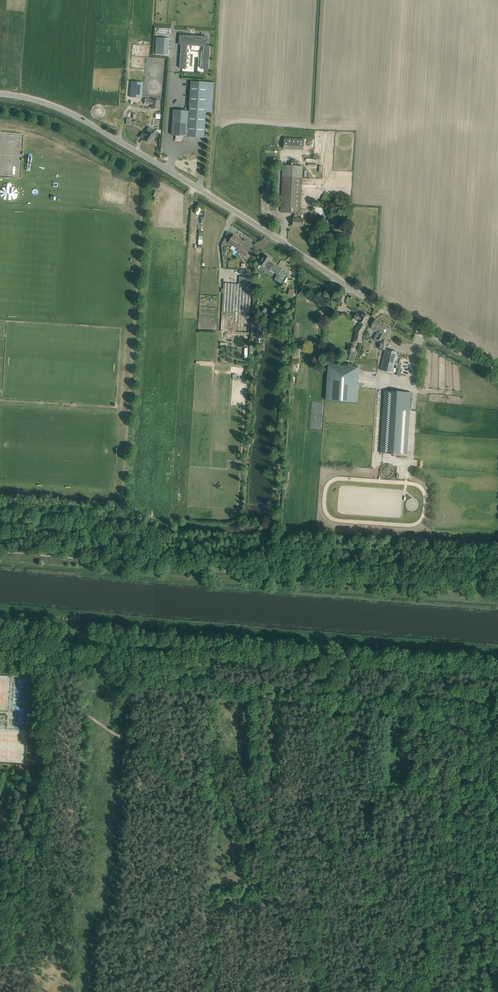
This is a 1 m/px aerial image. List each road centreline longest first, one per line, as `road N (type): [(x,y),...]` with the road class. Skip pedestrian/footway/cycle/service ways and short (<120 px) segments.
road 1 (unclassified): [(497,373),(72,114),(0,95)]
road 2 (track): [(0,547),(497,588)]
road 3 (track): [(336,991),(323,947),(289,915),(273,855),(182,777)]
road 4 (track): [(182,777),(46,688),(47,668)]

